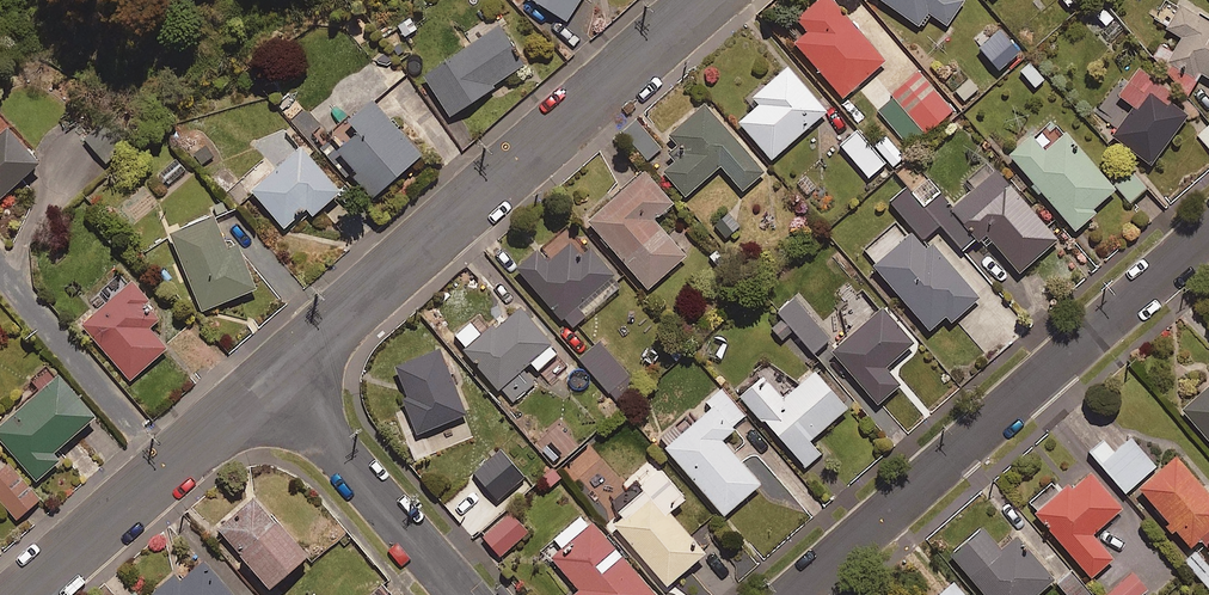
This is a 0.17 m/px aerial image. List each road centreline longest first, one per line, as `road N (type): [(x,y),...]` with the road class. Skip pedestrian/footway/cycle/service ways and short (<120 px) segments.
road 1 (unclassified): [(271,380),(698,0)]
road 2 (residential): [(1208,234),(794,594)]
road 3 (unclassified): [(23,594),(271,380)]
road 4 (residential): [(271,380),(460,594)]

